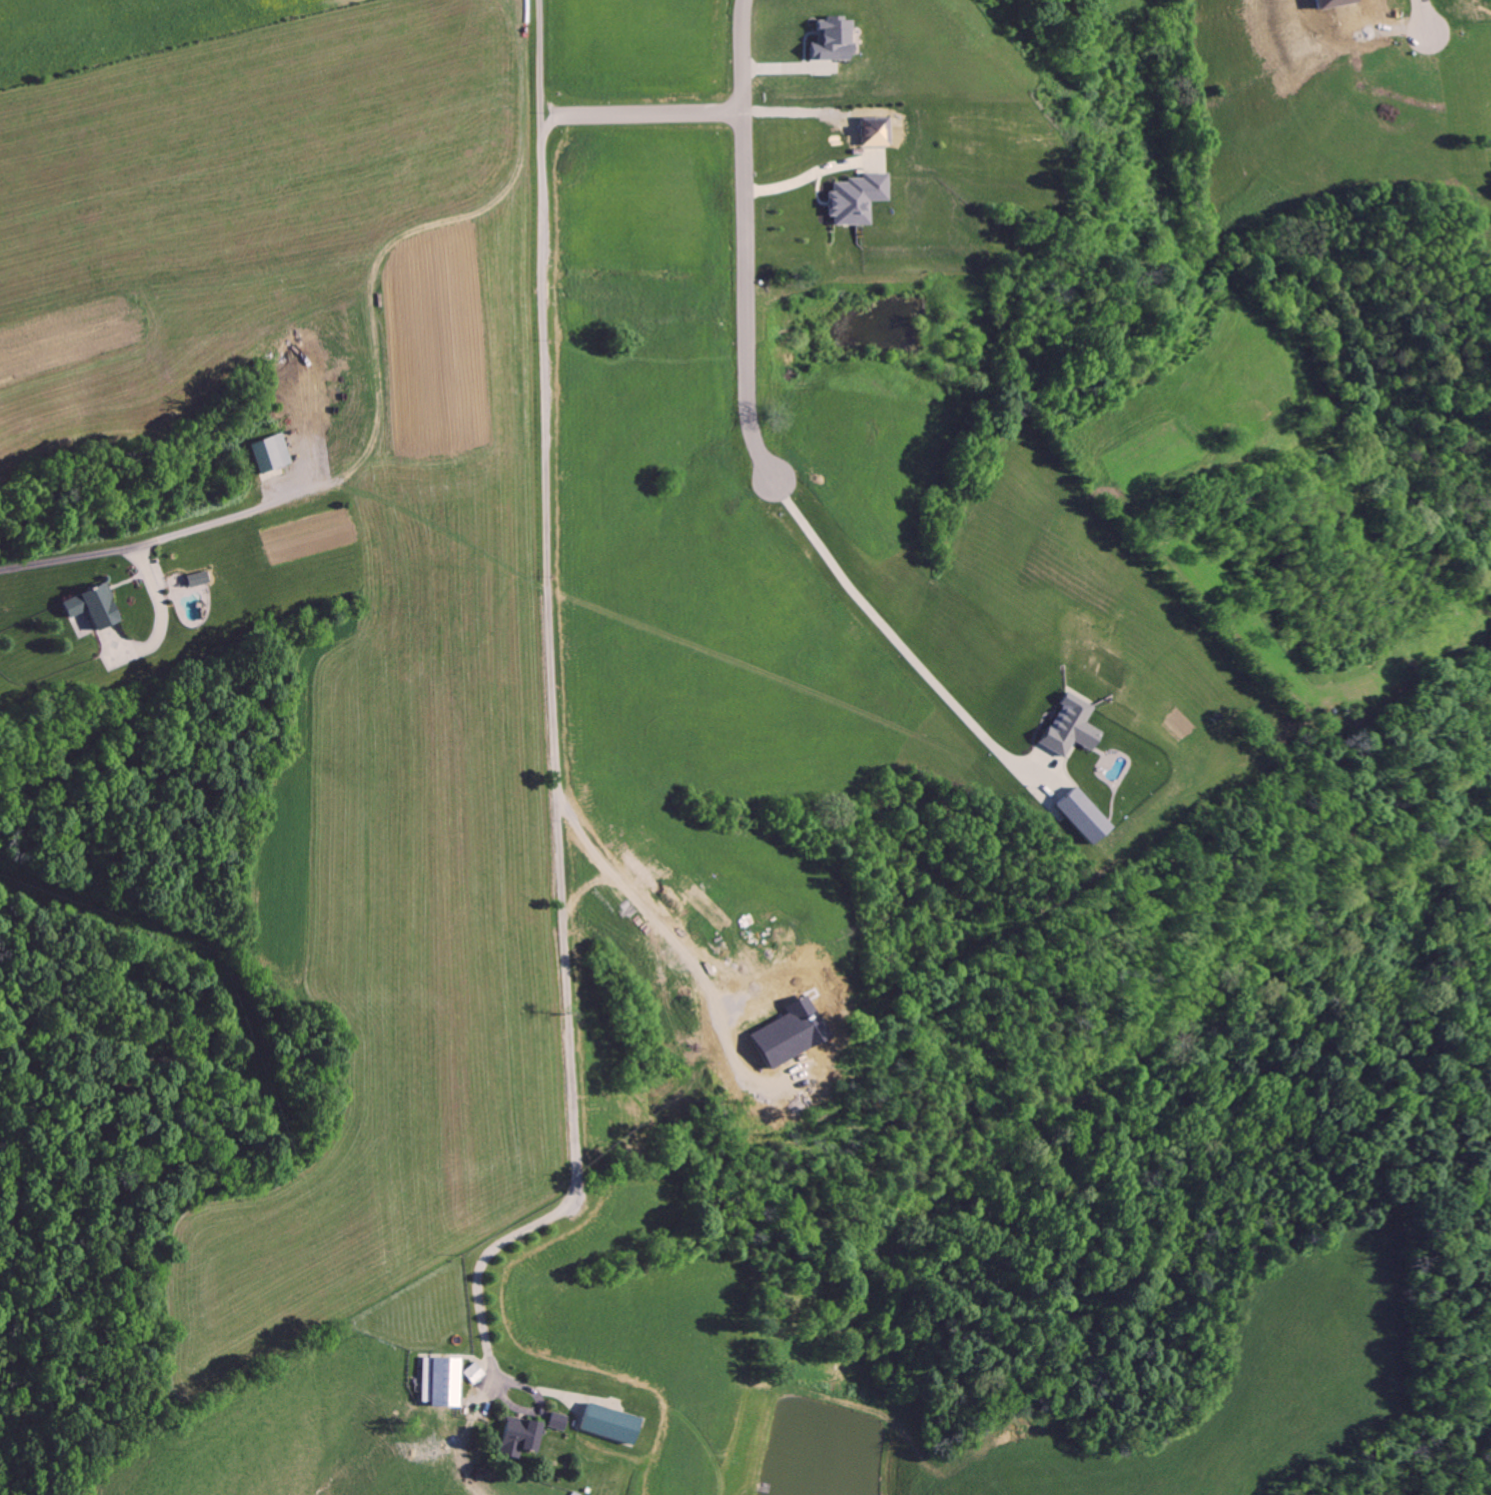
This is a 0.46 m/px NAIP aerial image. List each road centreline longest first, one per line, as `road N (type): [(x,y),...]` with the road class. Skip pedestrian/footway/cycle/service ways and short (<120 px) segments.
road 1 (residential): [(737,103),(736,259),(747,397),(773,472)]
road 2 (residential): [(544,105),(737,103),(742,0)]

